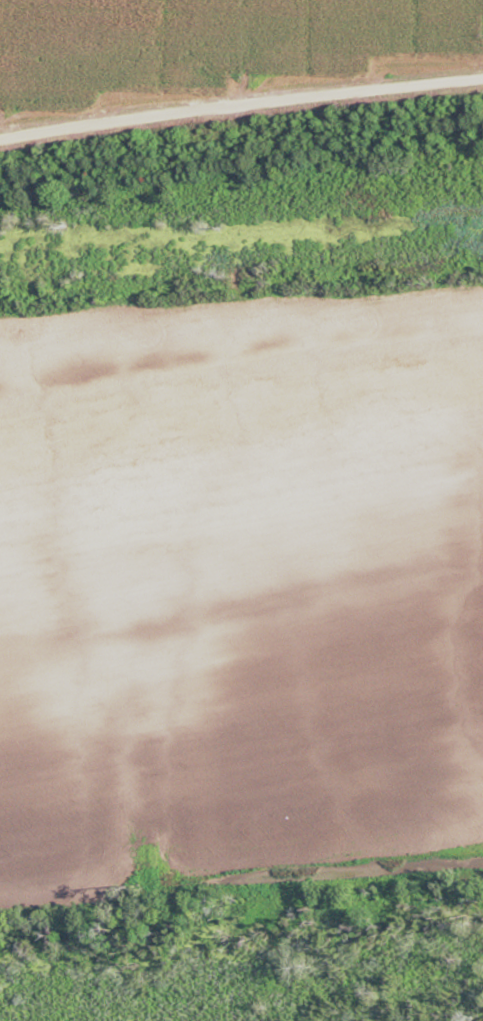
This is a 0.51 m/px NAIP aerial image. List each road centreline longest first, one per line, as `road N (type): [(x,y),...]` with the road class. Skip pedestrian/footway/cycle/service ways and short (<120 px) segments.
road 1 (residential): [(0,140),(230,98),(482,80)]

